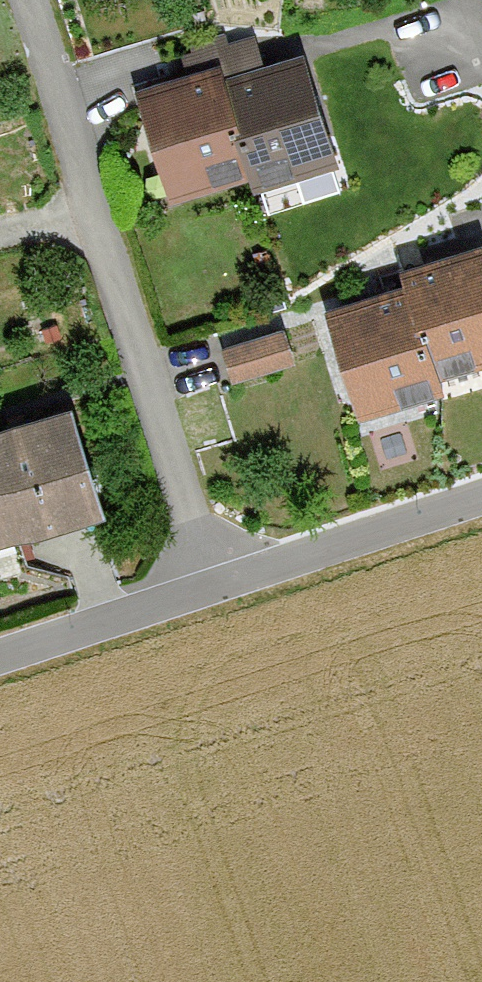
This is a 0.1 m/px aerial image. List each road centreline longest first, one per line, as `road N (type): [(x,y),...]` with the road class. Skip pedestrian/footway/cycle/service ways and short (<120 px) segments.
road 1 (residential): [(205,588),(32,0)]
road 2 (residential): [(481,494),(205,588)]
road 3 (residential): [(205,588),(0,658)]

